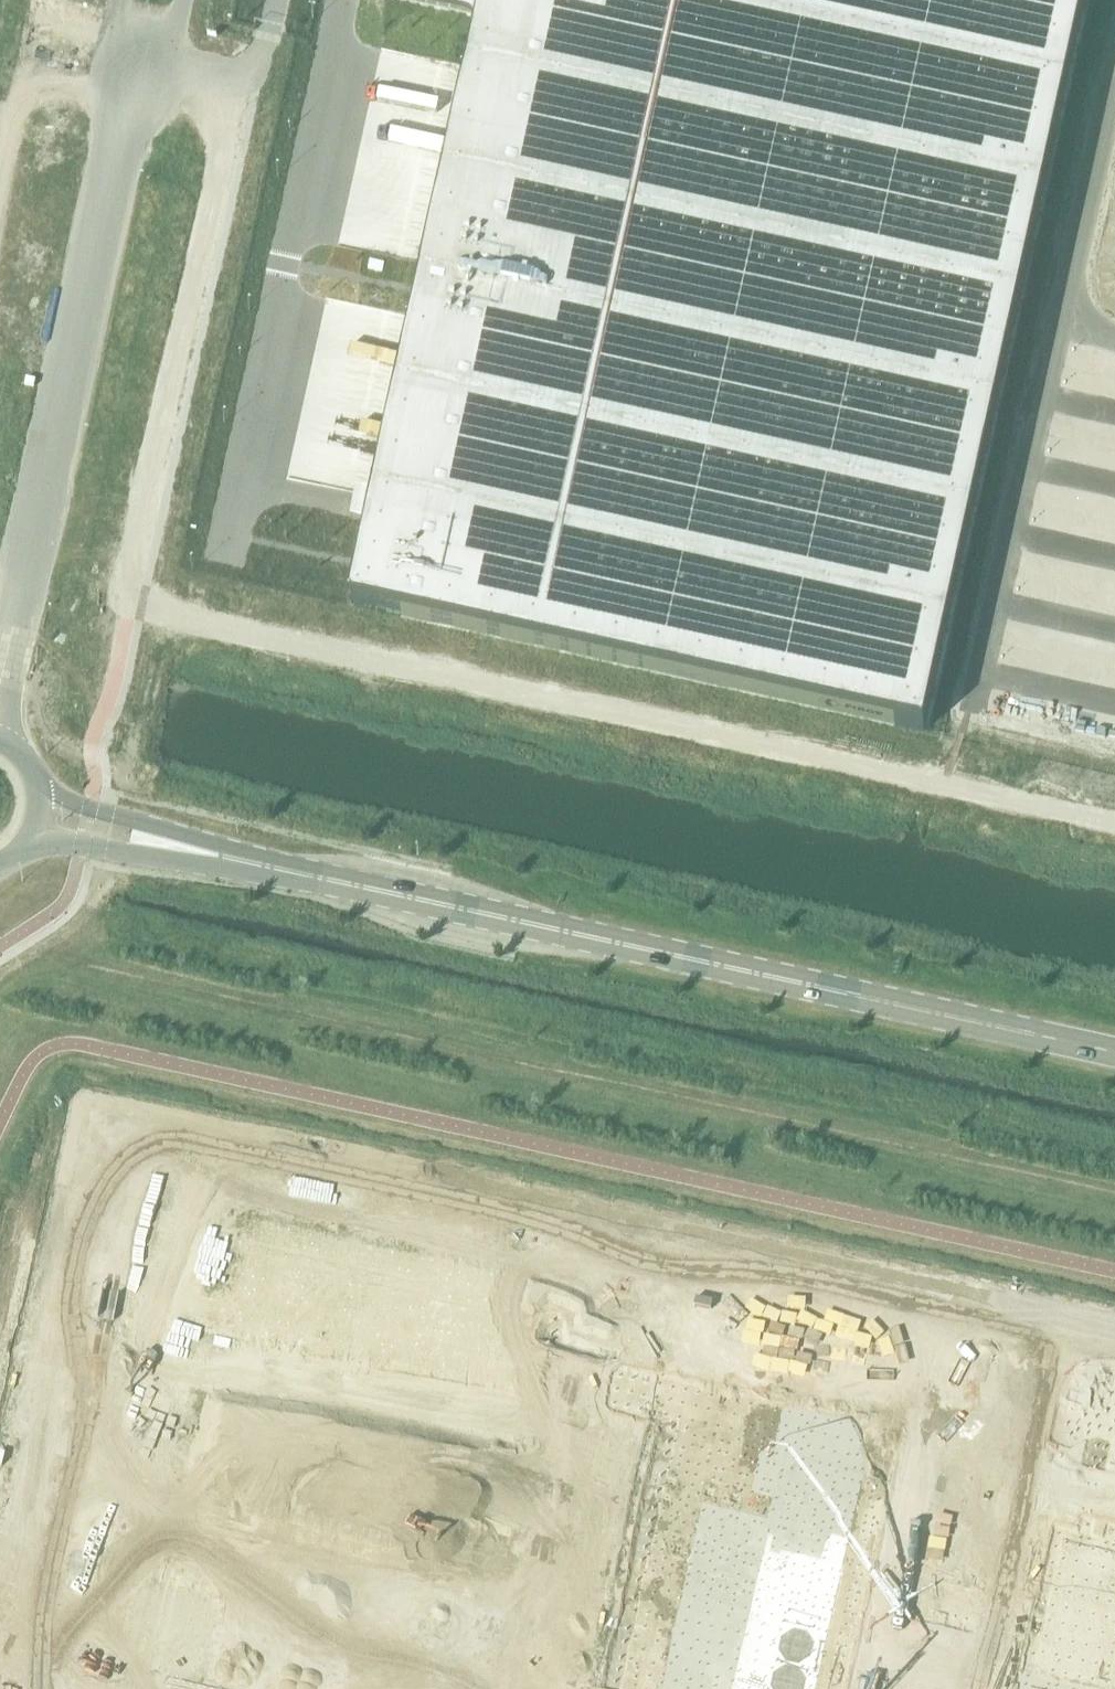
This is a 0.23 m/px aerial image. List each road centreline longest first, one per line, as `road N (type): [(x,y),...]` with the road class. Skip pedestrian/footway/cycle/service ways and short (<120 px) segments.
road 1 (unclassified): [(135,65),(236,87),(132,571),(133,587),(166,615),(1114,825)]
road 2 (primary): [(1114,1052),(222,856)]
road 3 (unclassified): [(0,674),(135,65)]
road 4 (unclassified): [(135,65),(36,44),(0,196)]
road 5 (primary): [(18,850),(68,842),(194,864),(222,856)]
road 6 (primary): [(222,856),(202,839),(63,801),(38,781)]

